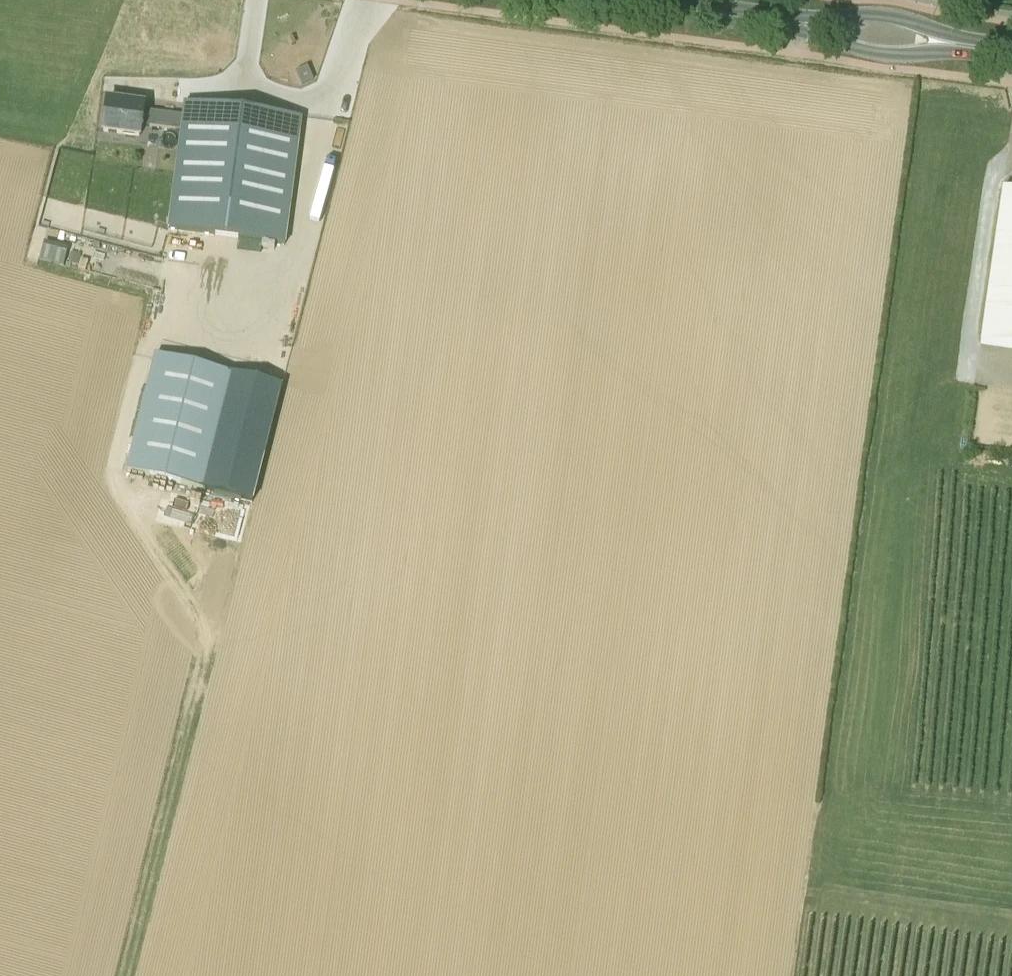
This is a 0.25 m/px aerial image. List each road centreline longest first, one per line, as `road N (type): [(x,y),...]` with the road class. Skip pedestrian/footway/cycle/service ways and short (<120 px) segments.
road 1 (secondary): [(1011,53),(620,0)]

